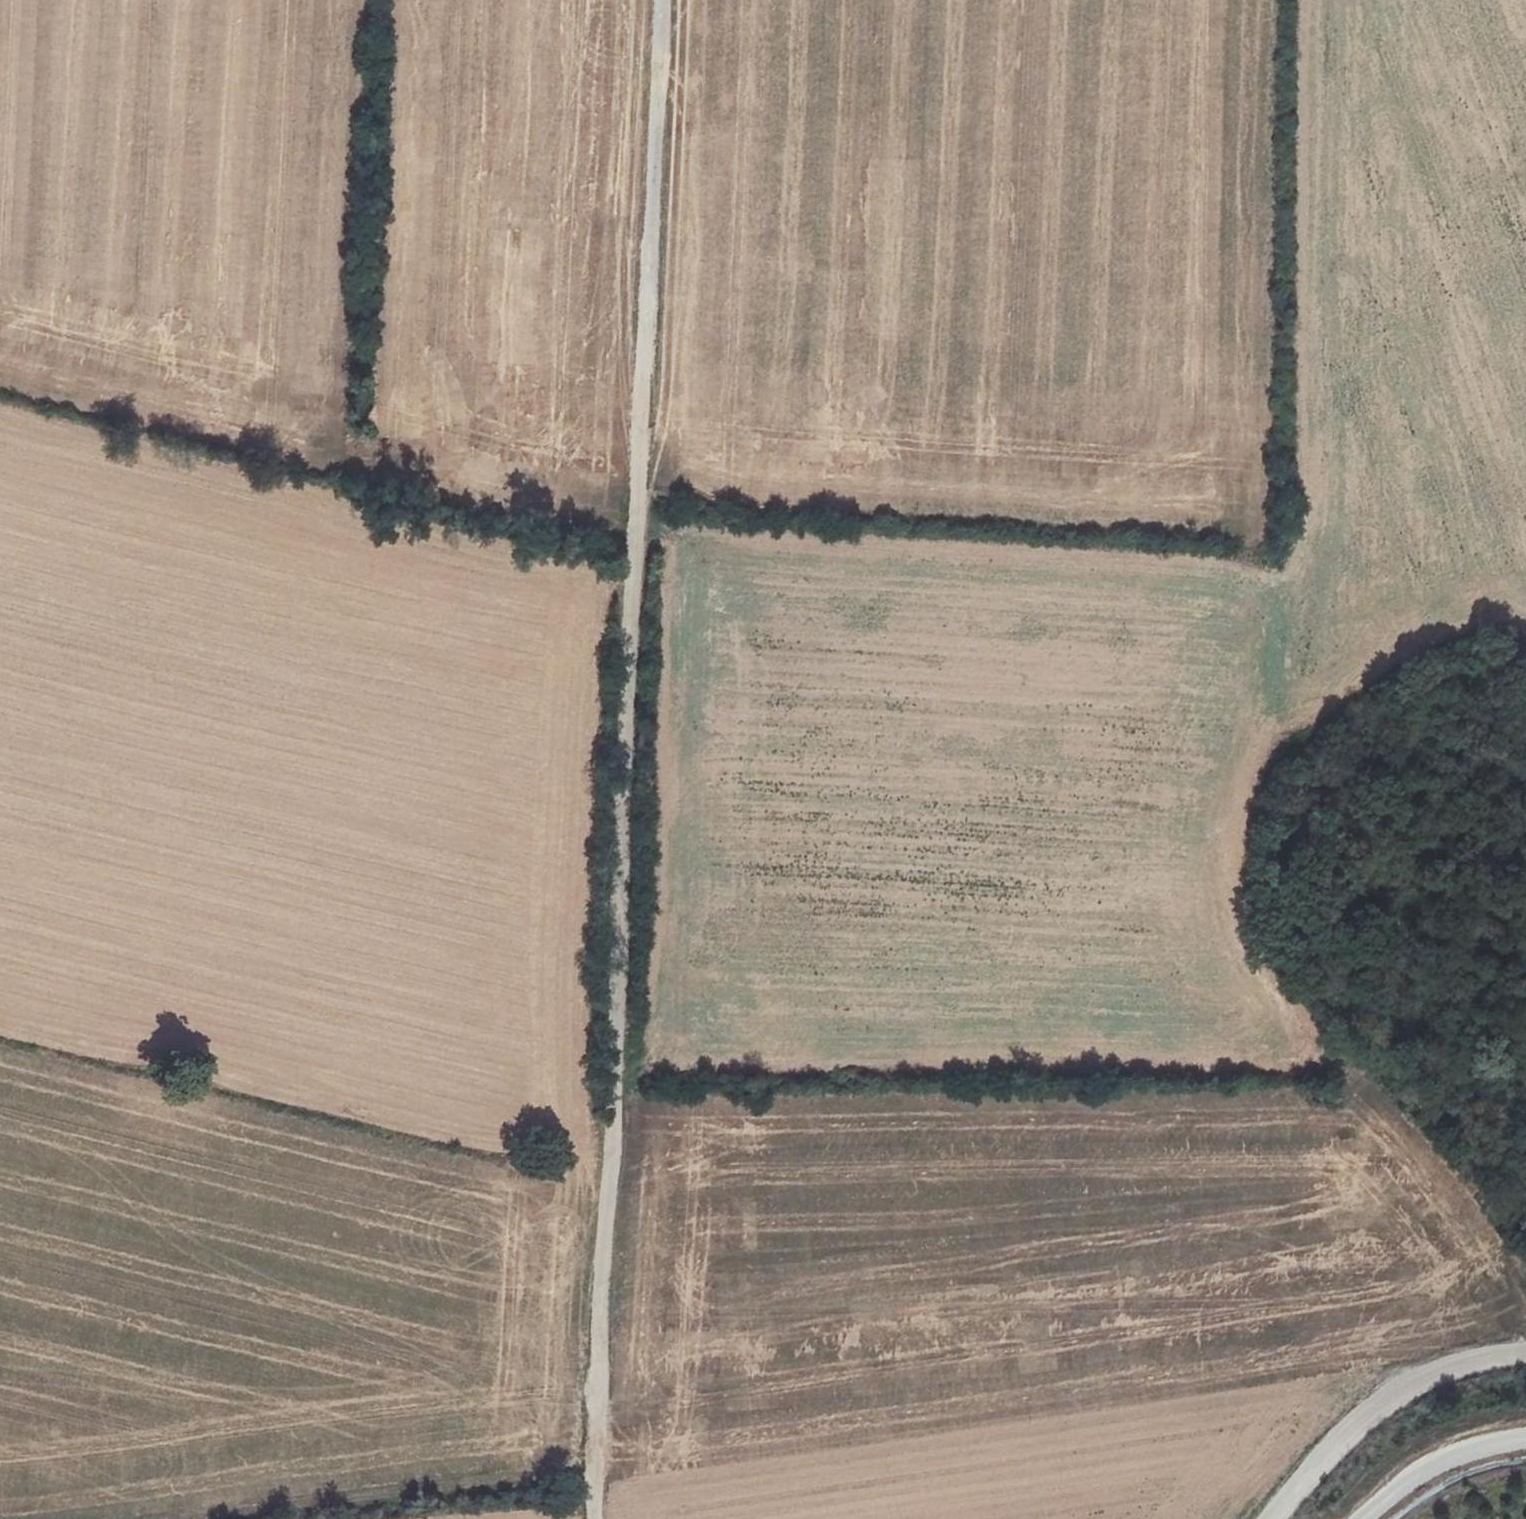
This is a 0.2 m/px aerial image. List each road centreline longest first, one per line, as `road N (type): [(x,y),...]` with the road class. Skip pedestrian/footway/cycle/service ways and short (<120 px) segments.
road 1 (track): [(663,0),(595,1518)]
road 2 (unclassified): [(1280,1518),(1343,1443),(1394,1400),(1485,1364),(1525,1359)]

